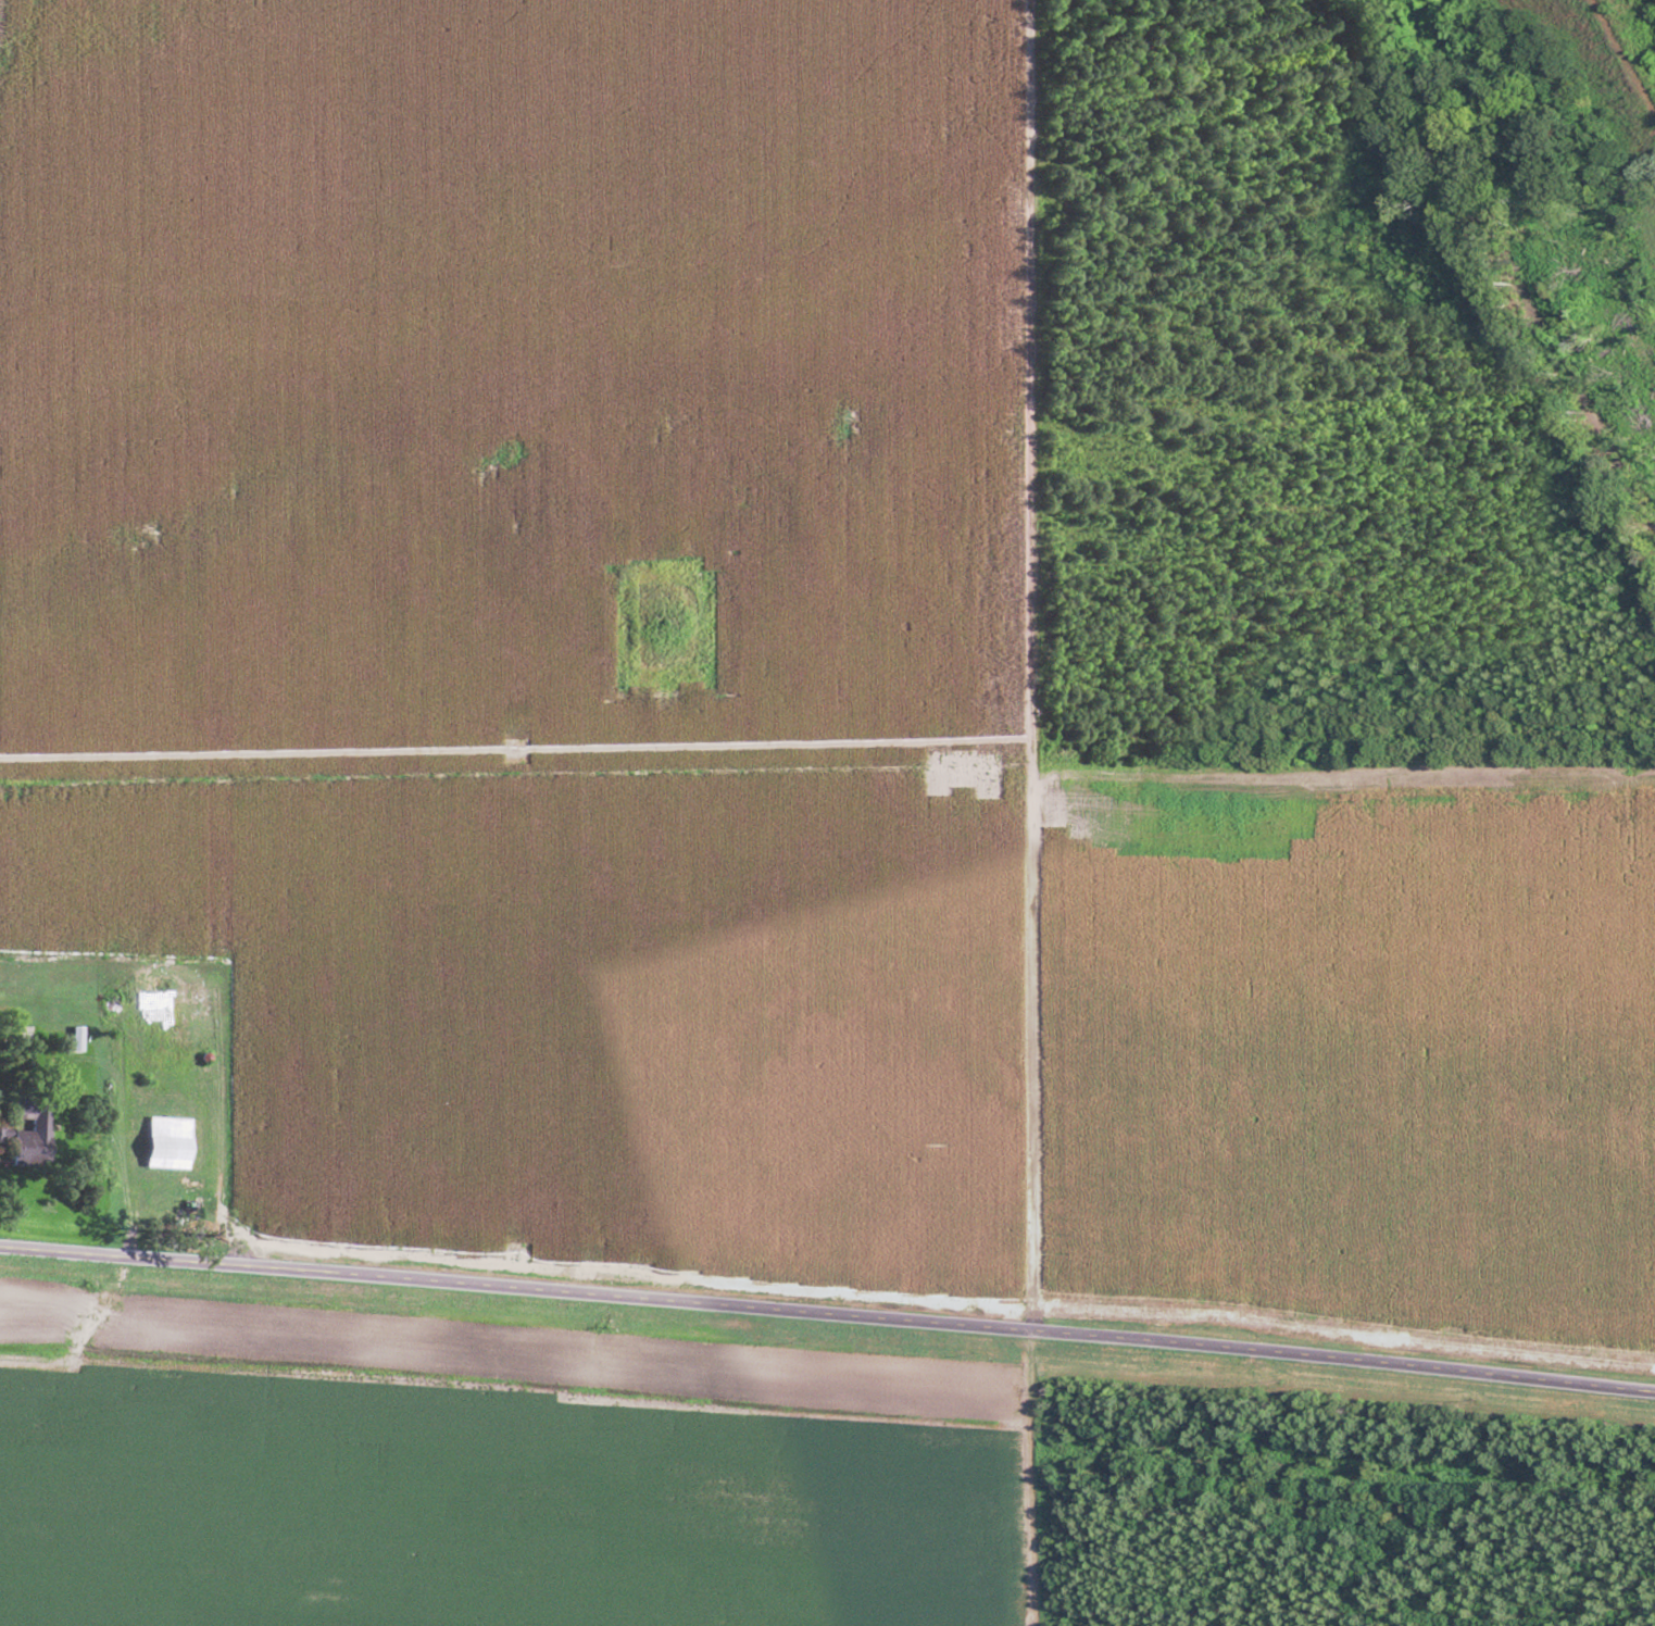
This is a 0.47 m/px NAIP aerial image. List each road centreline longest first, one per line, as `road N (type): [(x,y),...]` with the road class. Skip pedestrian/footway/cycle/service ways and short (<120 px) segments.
road 1 (tertiary): [(0,1251),(679,1299),(1654,1391)]
road 2 (residential): [(1033,1625),(1030,0)]

